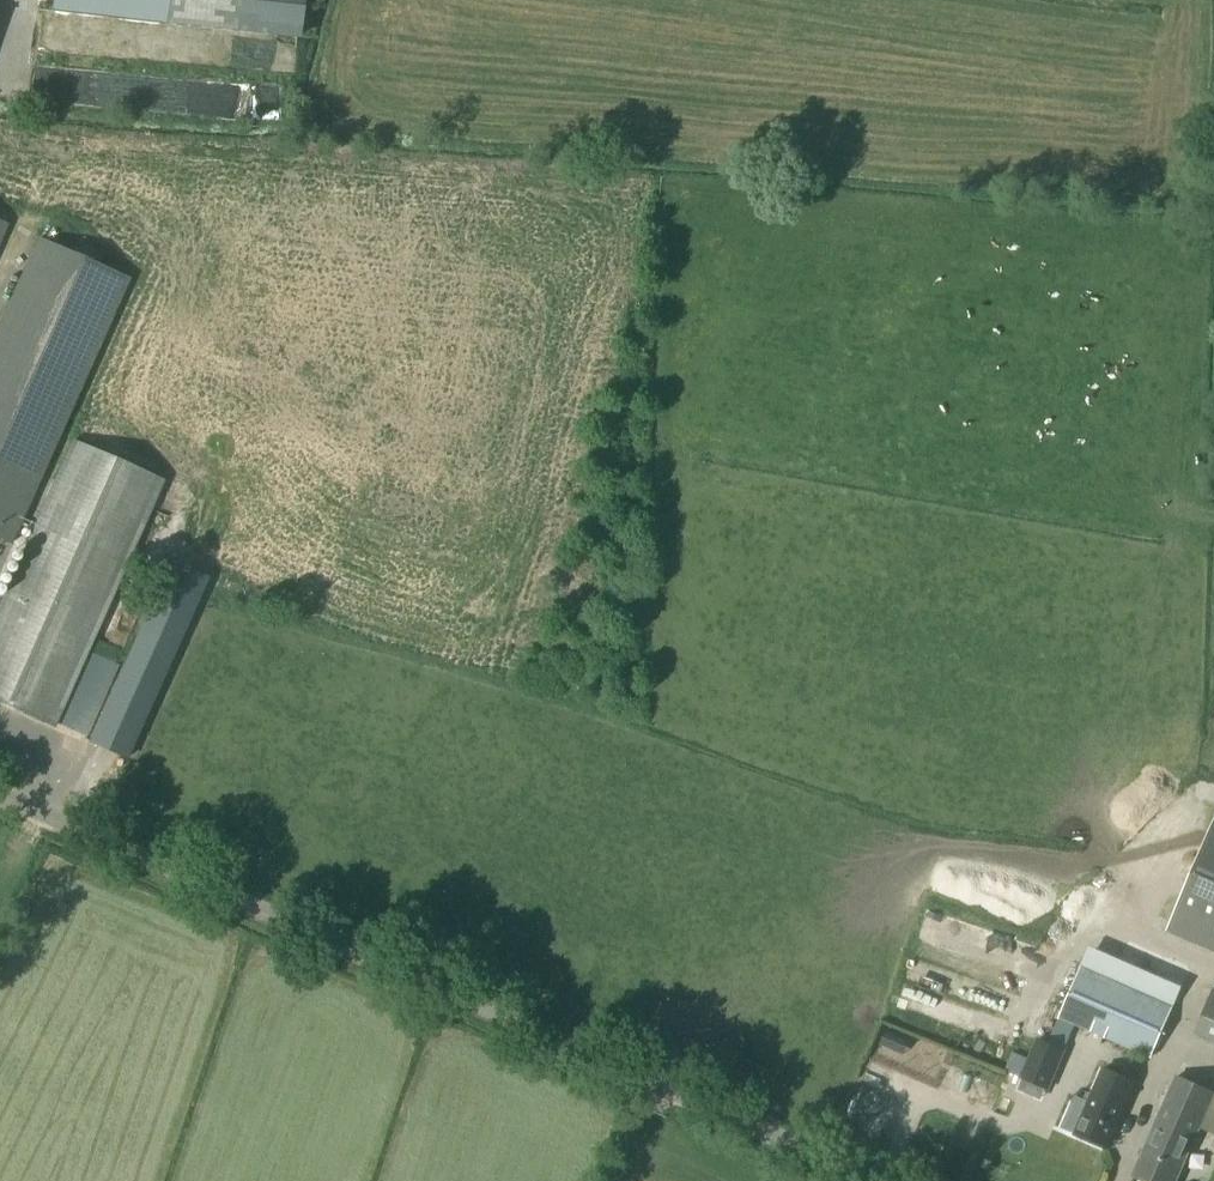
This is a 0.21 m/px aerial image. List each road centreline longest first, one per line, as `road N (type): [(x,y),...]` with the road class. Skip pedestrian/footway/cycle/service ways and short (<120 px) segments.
road 1 (unclassified): [(853,1180),(0,811)]

